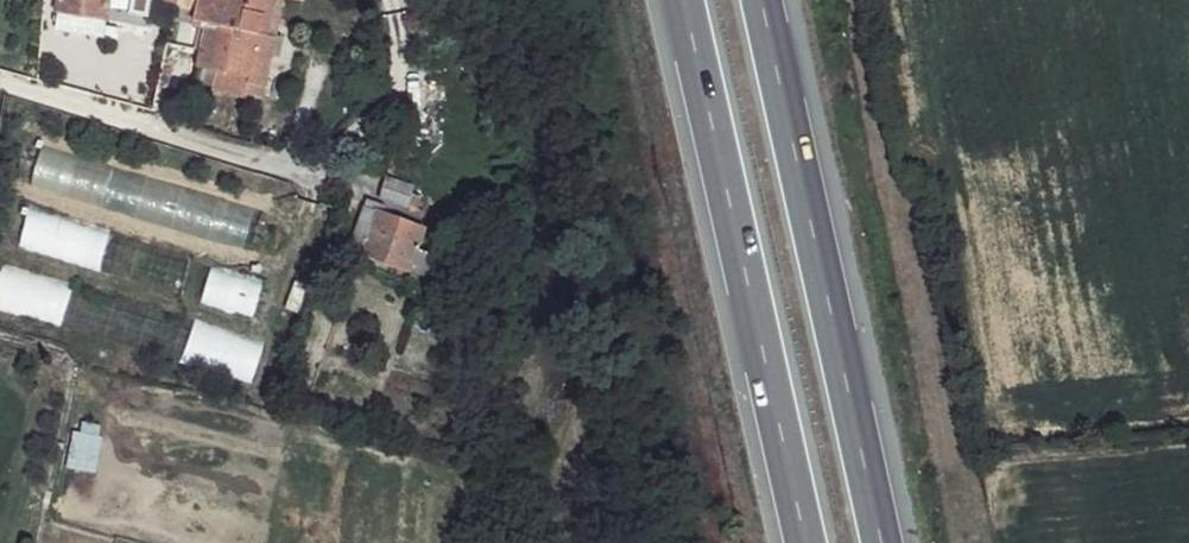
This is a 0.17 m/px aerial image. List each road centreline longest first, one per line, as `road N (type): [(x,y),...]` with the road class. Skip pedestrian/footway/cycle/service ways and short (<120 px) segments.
road 1 (motorway): [(685,0),(802,542)]
road 2 (motorway): [(879,542),(763,0)]

